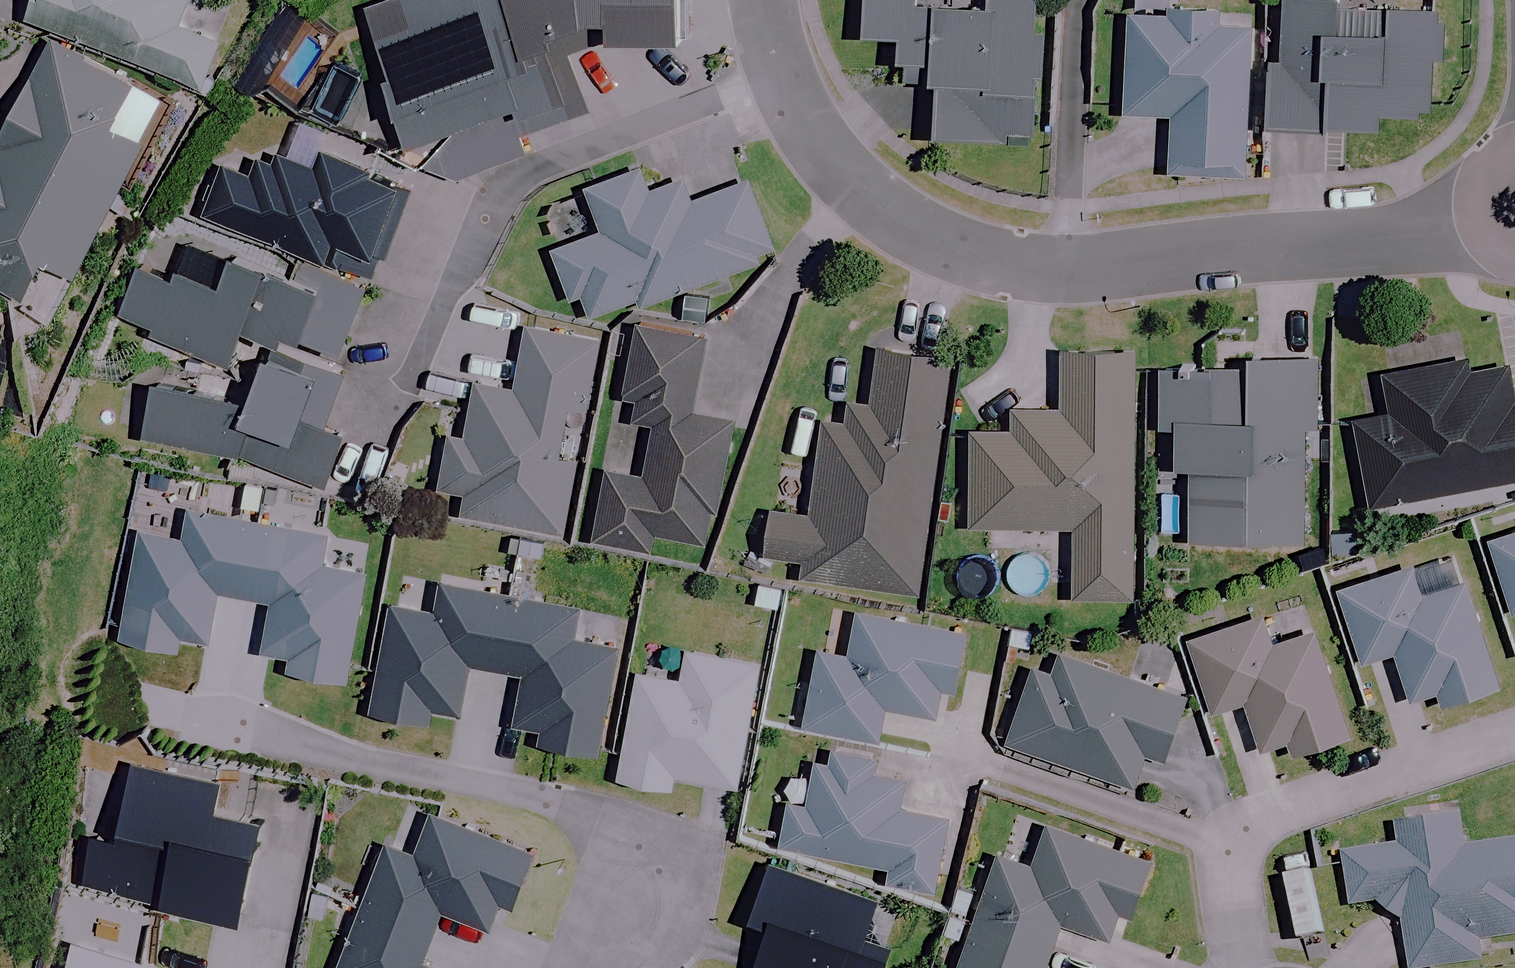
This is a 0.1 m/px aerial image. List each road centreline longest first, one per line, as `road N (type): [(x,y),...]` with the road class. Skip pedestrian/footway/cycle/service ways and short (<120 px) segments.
road 1 (residential): [(604,967),(655,853),(595,821),(206,720)]
road 2 (residential): [(779,73),(540,162),(498,194),(413,381)]
road 3 (residential): [(1478,214),(1291,248),(1069,273)]
road 4 (residential): [(1069,273),(991,264),(888,215),(810,129),(779,73)]
road 5 (residential): [(1069,273),(1080,0)]

